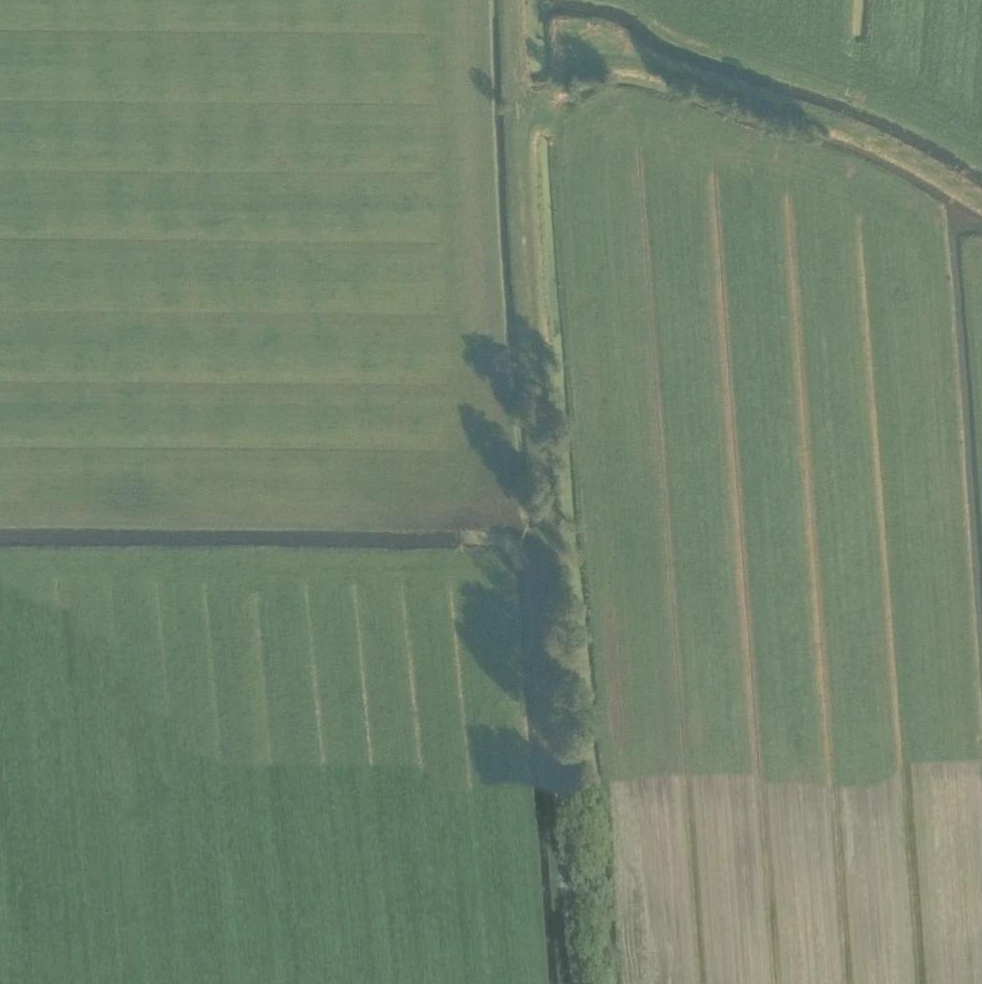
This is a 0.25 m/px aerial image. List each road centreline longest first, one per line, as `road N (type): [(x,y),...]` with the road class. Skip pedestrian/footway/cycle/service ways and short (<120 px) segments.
road 1 (track): [(981,202),(848,126),(614,54),(561,77),(521,115),(581,983)]

